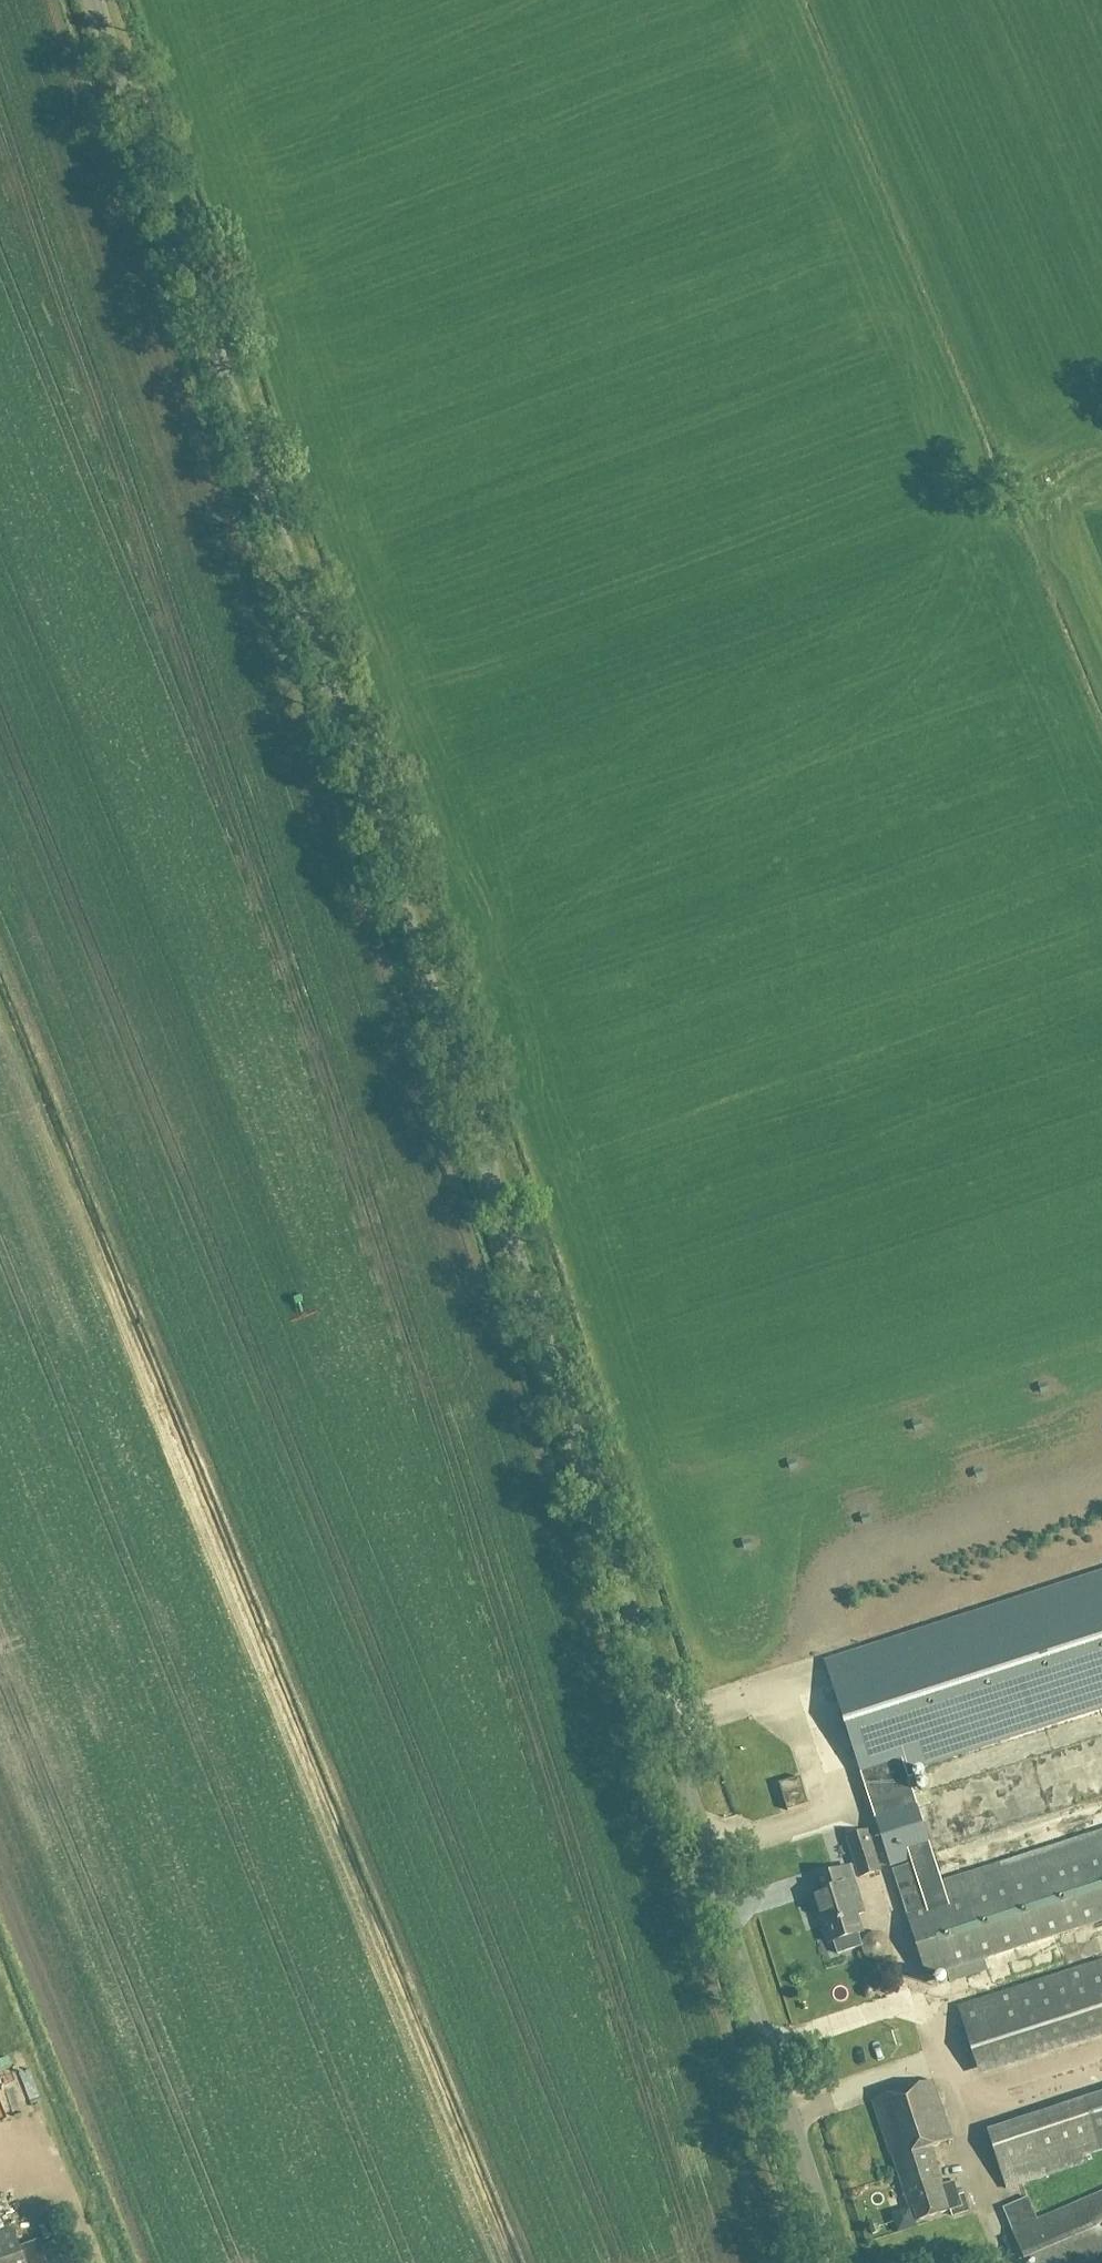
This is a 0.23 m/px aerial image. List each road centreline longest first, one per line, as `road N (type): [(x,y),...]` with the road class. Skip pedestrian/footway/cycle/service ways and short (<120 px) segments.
road 1 (unclassified): [(843,2262),(93,0)]

